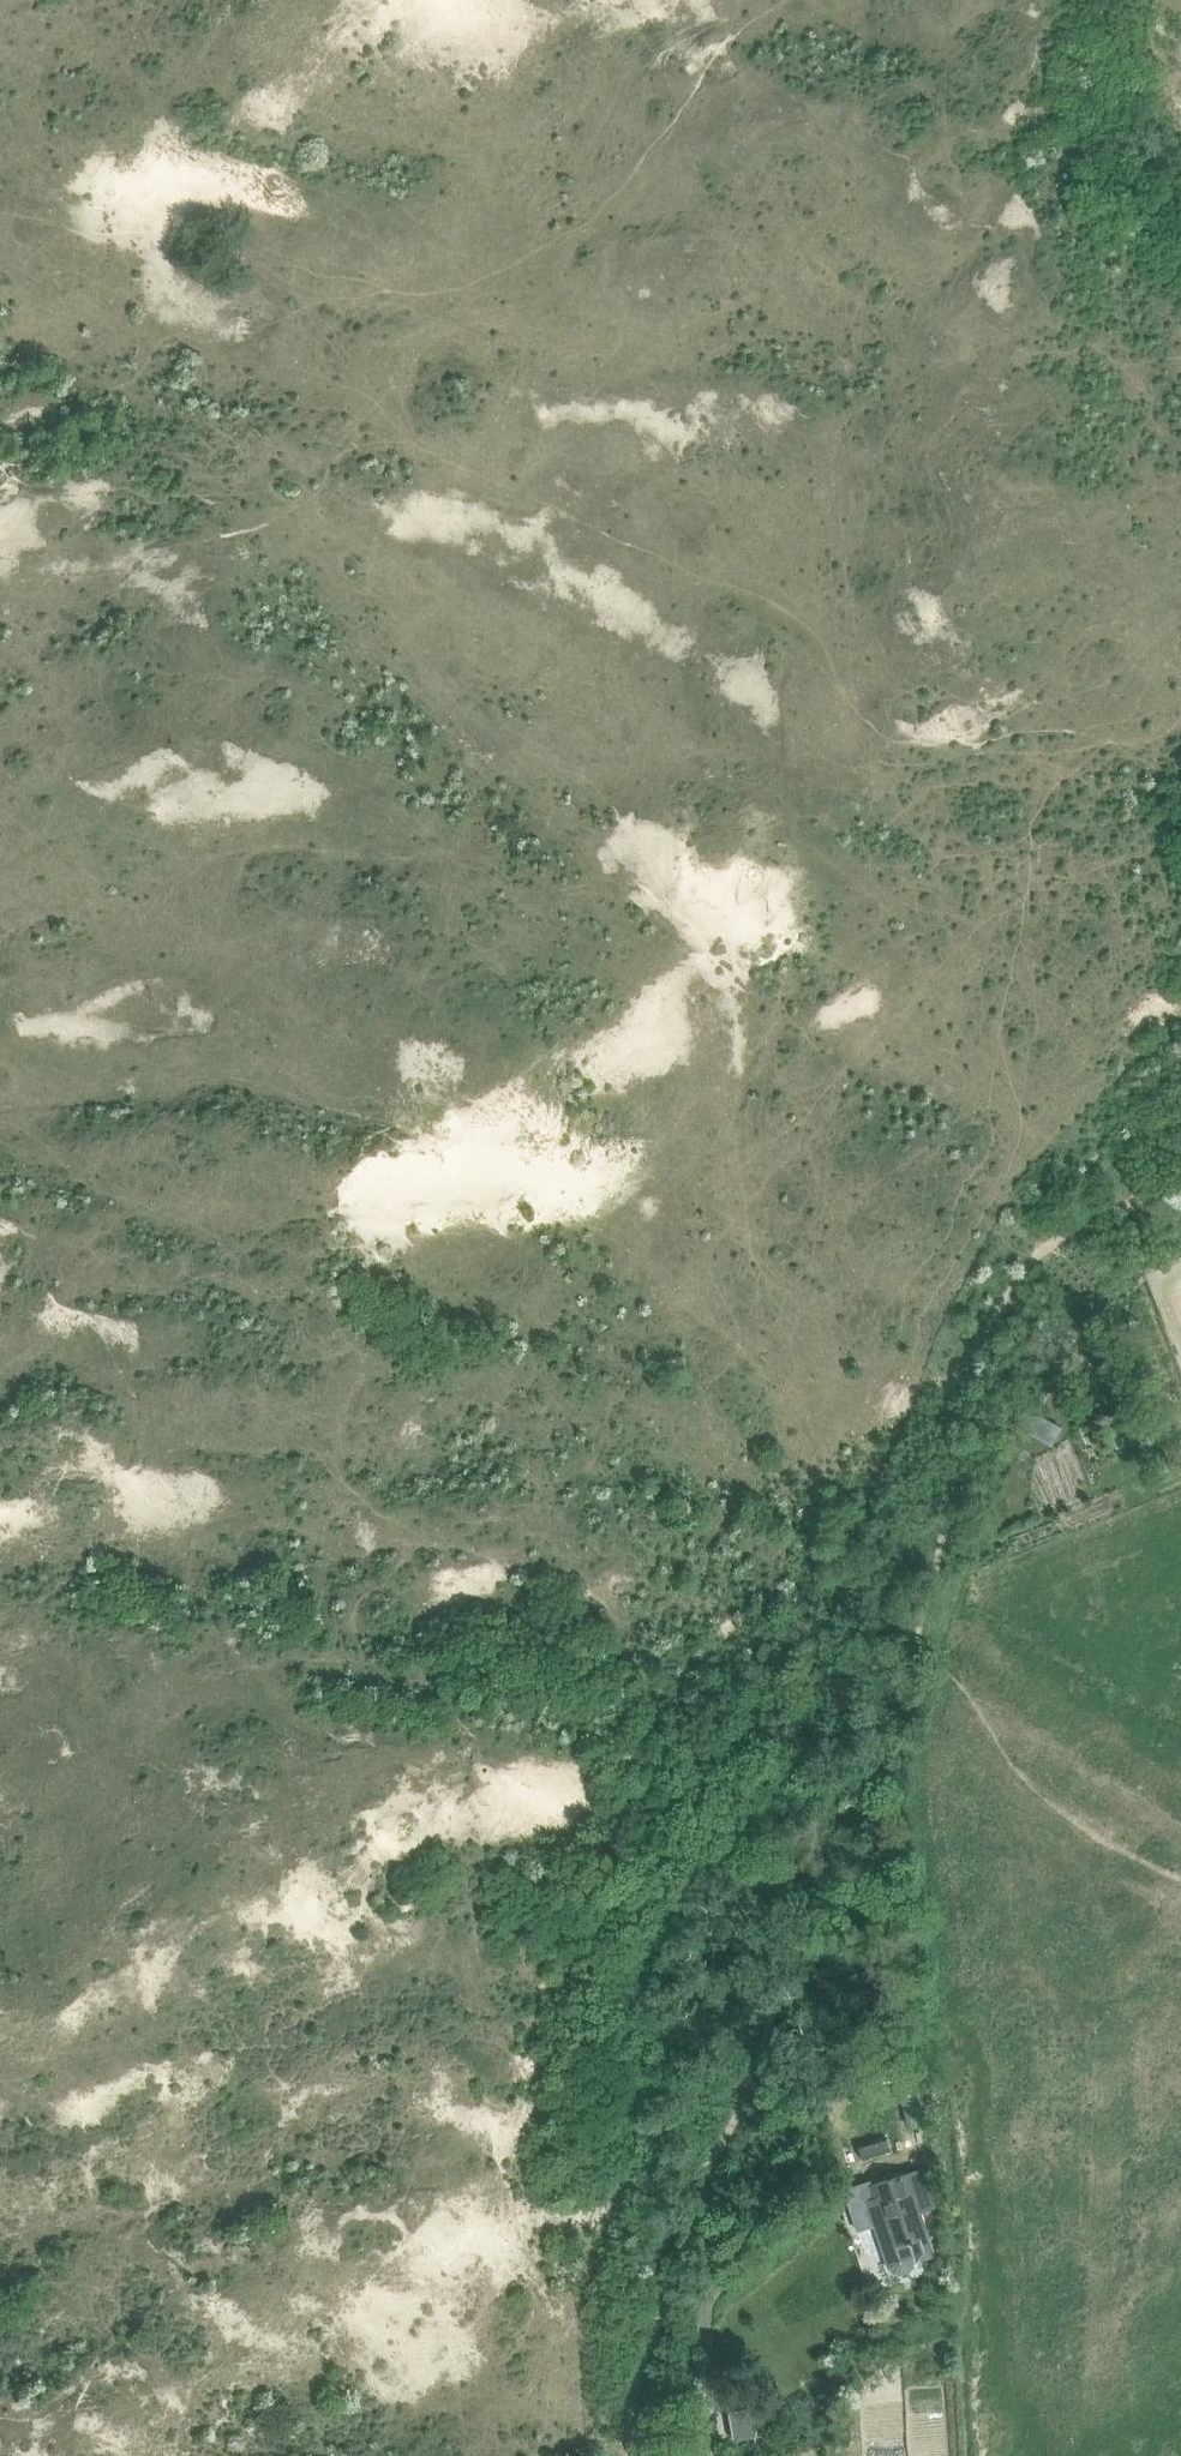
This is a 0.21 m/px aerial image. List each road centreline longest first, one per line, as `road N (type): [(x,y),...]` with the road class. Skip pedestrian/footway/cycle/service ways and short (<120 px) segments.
road 1 (track): [(987,2455),(970,2123),(953,1961),(932,1859),(932,1749),(981,1580),(1005,1550),(1156,1488)]

